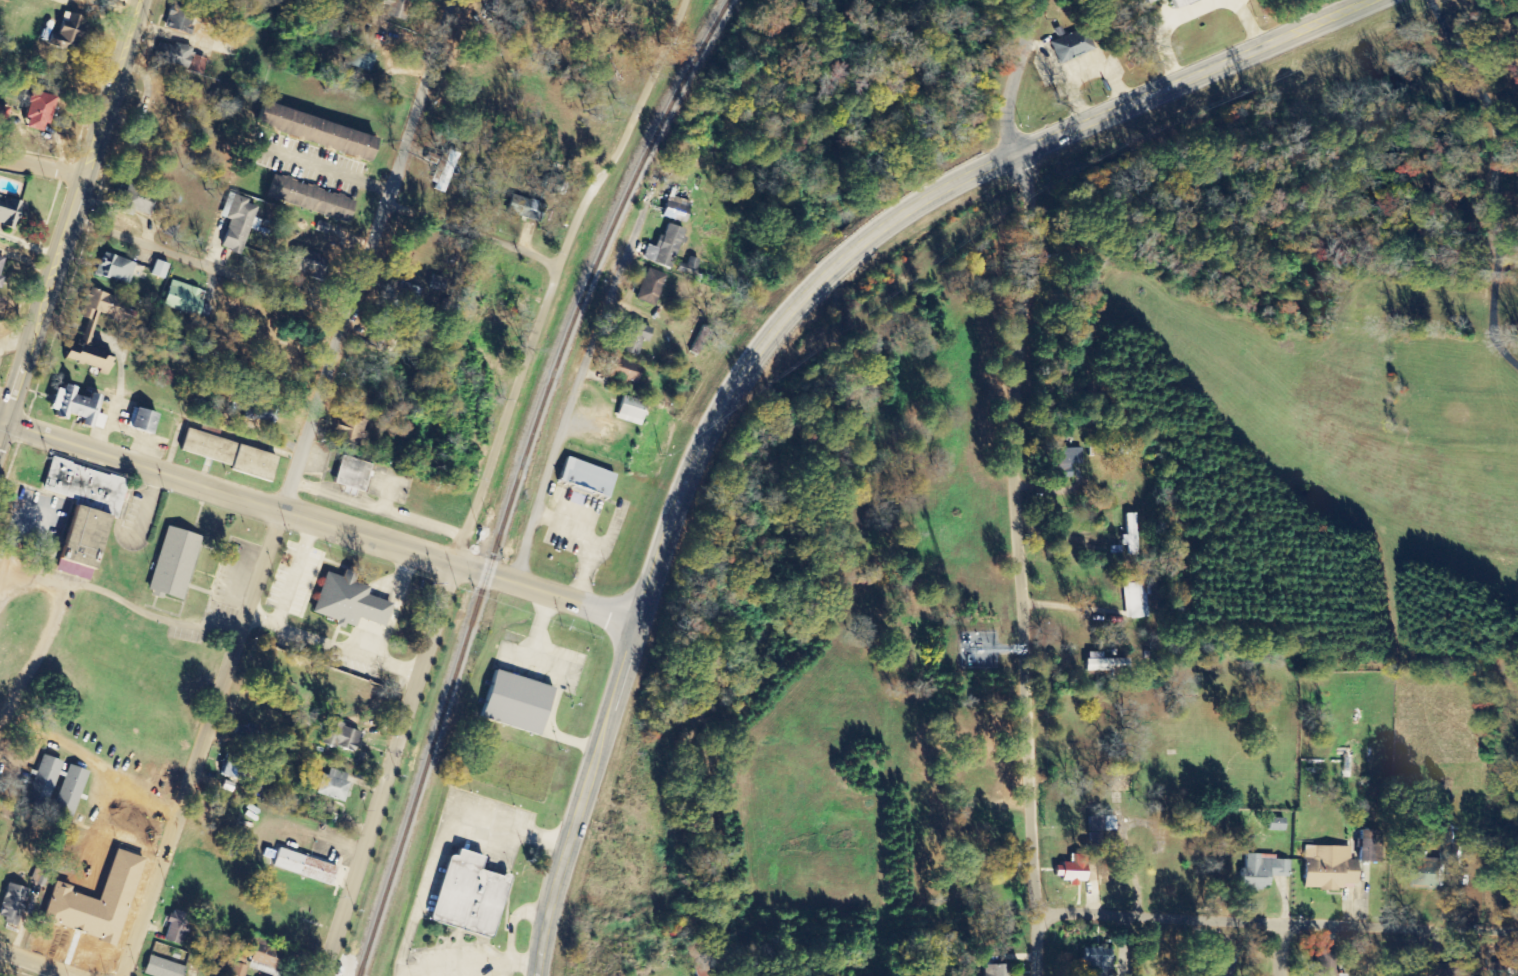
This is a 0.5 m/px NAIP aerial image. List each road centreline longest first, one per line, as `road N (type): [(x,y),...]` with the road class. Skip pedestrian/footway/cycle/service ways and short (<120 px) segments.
road 1 (tertiary): [(535,975),(547,902),(638,621),(712,416),(766,330),(852,244),(929,194),(1364,0)]
road 2 (residential): [(321,975),(553,267),(617,155),(684,0)]
road 3 (residential): [(122,975),(451,0)]
road 4 (residential): [(1043,975),(1019,469),(1032,194),(1023,147)]
road 5 (tertiary): [(455,563),(0,422)]
road 6 (residential): [(1517,924),(1044,919)]
road 7 (secondary): [(0,422),(136,0)]
road 8 (residential): [(345,314),(68,218)]
road 9 (tertiary): [(455,563),(638,621)]
road 10 (residential): [(553,267),(381,206)]
road 11 (residential): [(1027,0),(1023,147)]

